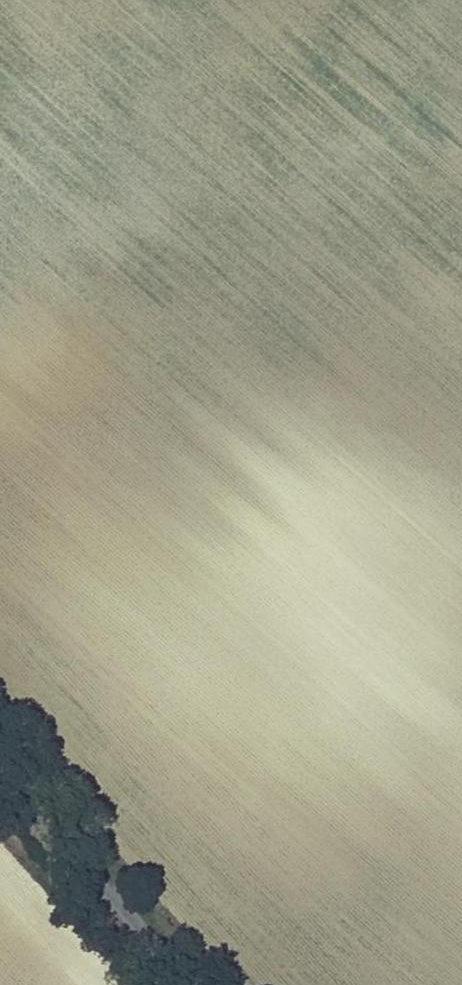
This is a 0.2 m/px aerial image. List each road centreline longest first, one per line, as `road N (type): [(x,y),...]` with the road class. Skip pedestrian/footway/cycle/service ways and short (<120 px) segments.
road 1 (tertiary): [(0,768),(190,984)]

